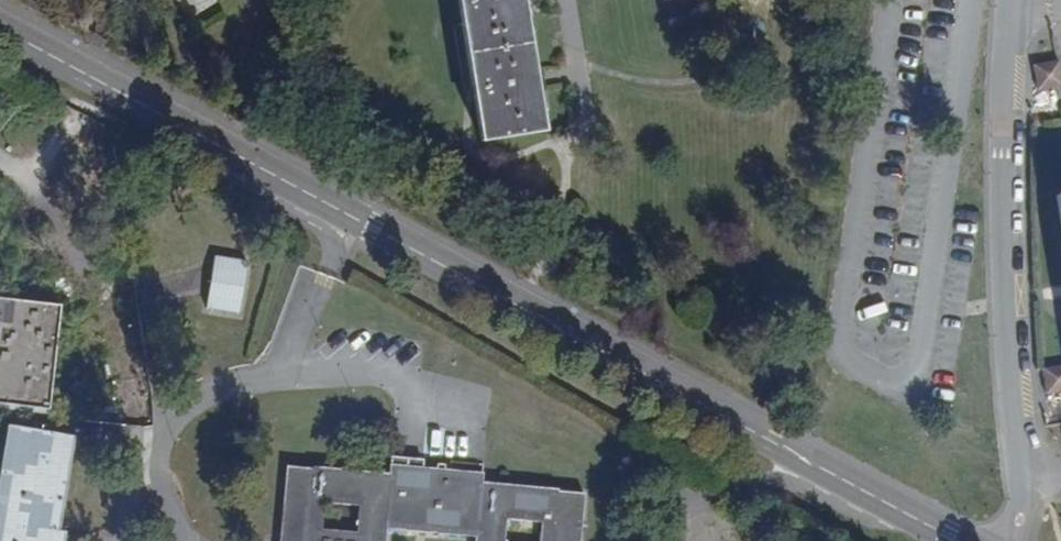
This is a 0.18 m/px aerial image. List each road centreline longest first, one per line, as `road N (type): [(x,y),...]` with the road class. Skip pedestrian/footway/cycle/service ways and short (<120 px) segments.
road 1 (tertiary): [(0,27),(959,540)]
road 2 (residential): [(1023,540),(1002,306),(1010,0)]

